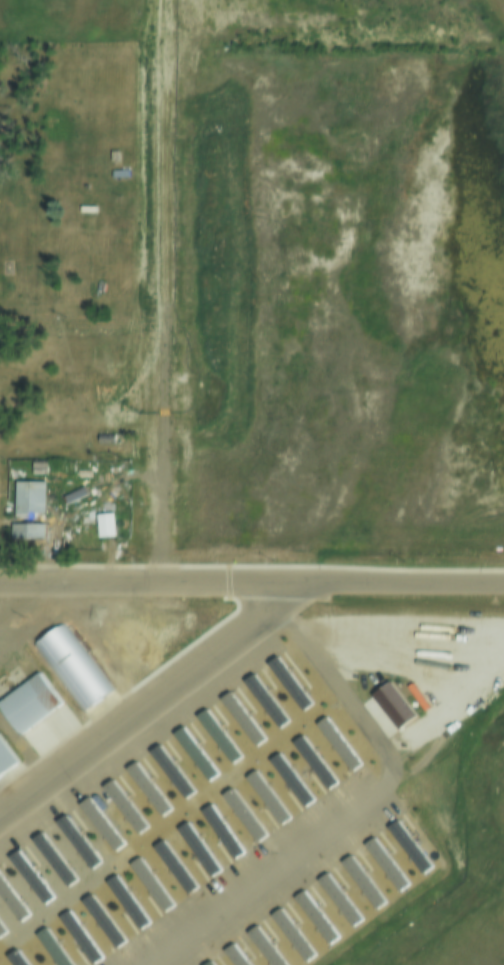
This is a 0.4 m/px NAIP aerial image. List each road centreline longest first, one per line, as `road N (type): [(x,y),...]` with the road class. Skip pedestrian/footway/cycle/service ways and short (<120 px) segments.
road 1 (residential): [(503,581),(0,586)]
road 2 (residential): [(303,582),(0,814)]

